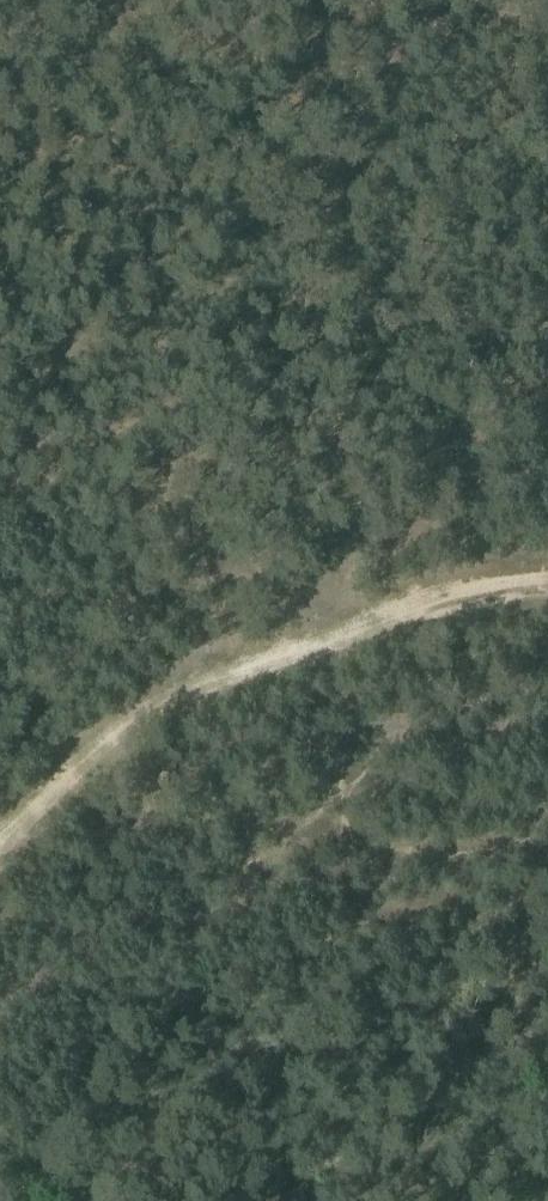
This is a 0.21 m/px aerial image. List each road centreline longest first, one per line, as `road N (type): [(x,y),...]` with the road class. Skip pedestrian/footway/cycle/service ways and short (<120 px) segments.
road 1 (track): [(0,844),(134,720),(206,681),(411,603),(547,574)]

